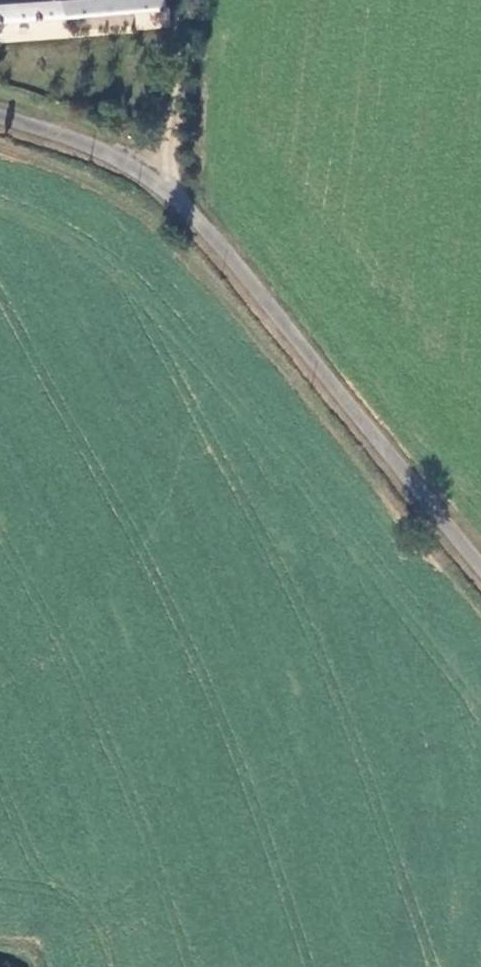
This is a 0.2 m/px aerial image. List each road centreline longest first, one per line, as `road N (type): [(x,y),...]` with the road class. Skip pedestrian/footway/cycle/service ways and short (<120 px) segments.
road 1 (unclassified): [(480,562),(194,213),(128,160),(0,114)]

